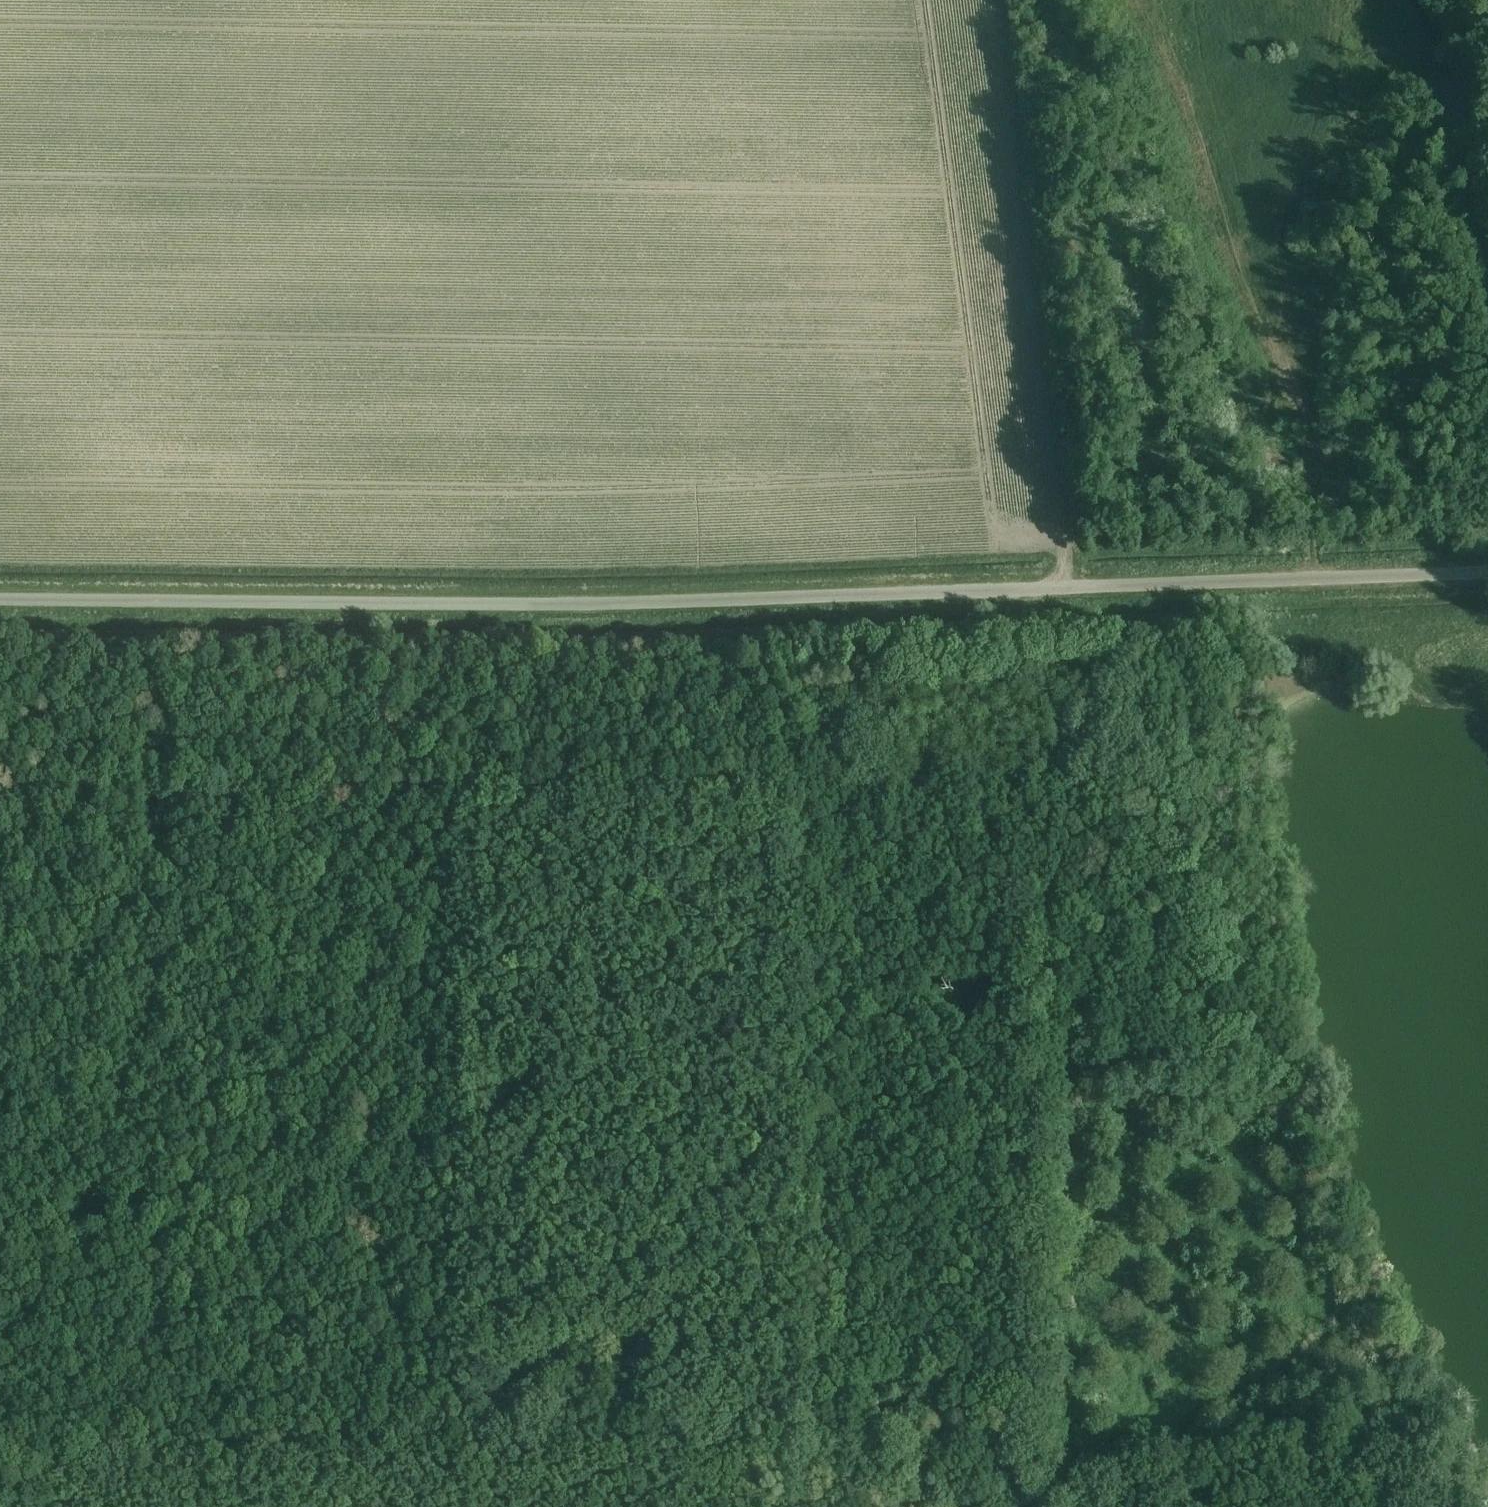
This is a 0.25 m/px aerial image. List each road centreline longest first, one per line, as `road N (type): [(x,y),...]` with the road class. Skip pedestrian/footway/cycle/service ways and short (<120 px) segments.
road 1 (track): [(1001,590),(1001,681),(814,686),(812,778),(693,786),(711,1413),(408,1435),(420,1473),(468,1479),(469,1506)]
road 2 (unclassified): [(0,599),(403,602),(1487,573)]

